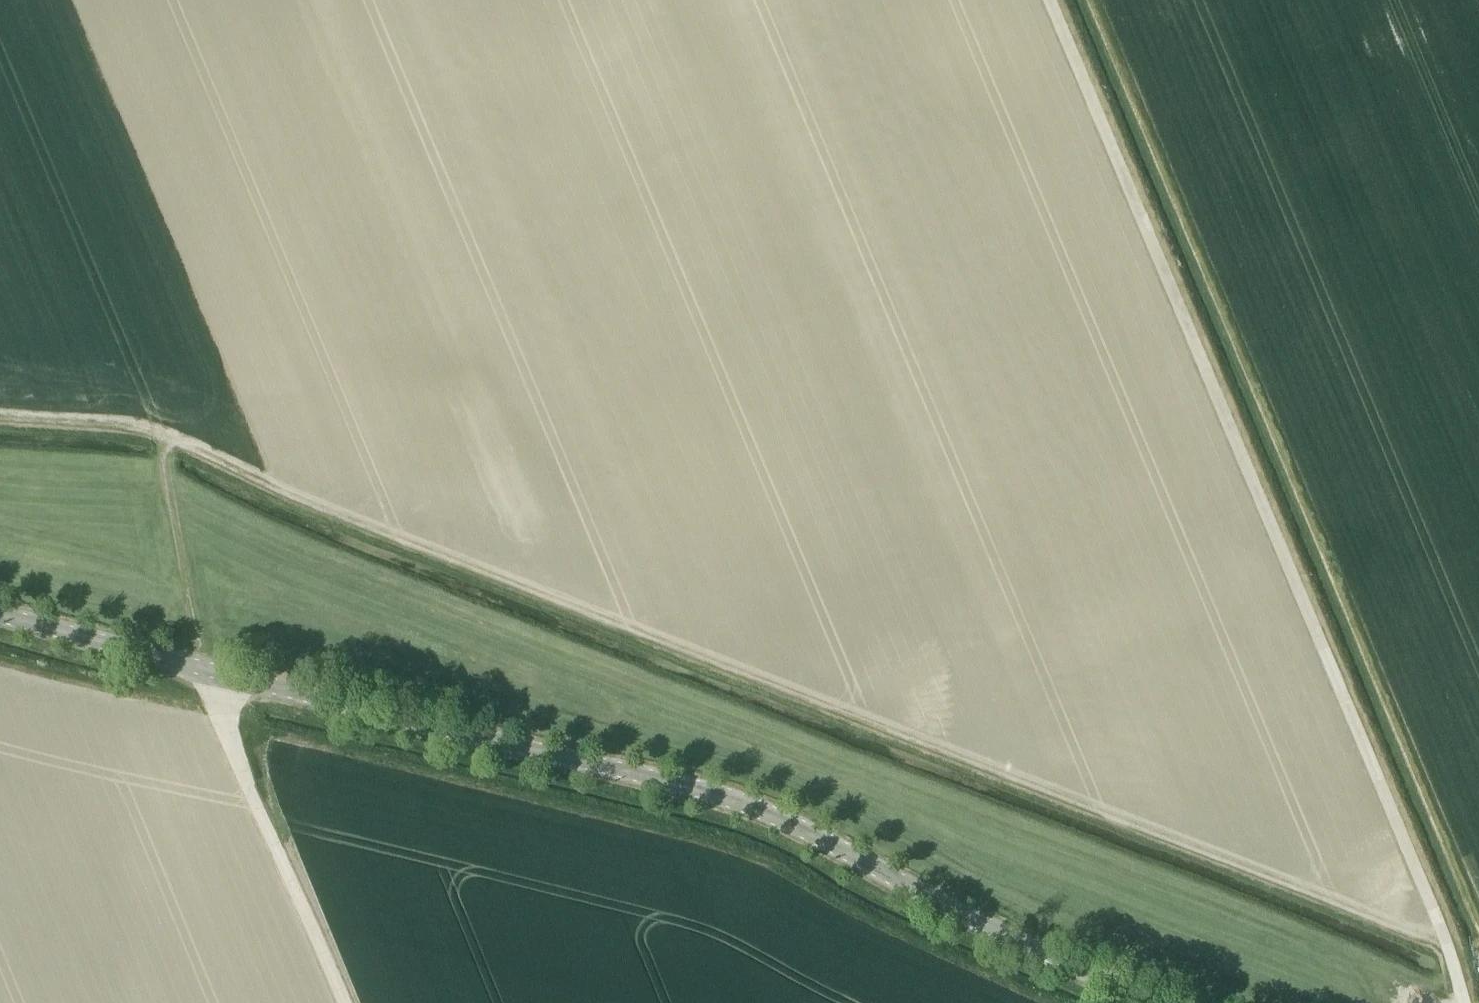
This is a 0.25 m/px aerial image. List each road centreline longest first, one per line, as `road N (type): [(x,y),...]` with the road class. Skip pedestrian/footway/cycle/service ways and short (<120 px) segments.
road 1 (tertiary): [(1161,1002),(893,879),(769,806),(0,614)]
road 2 (track): [(1463,1002),(1042,0)]

